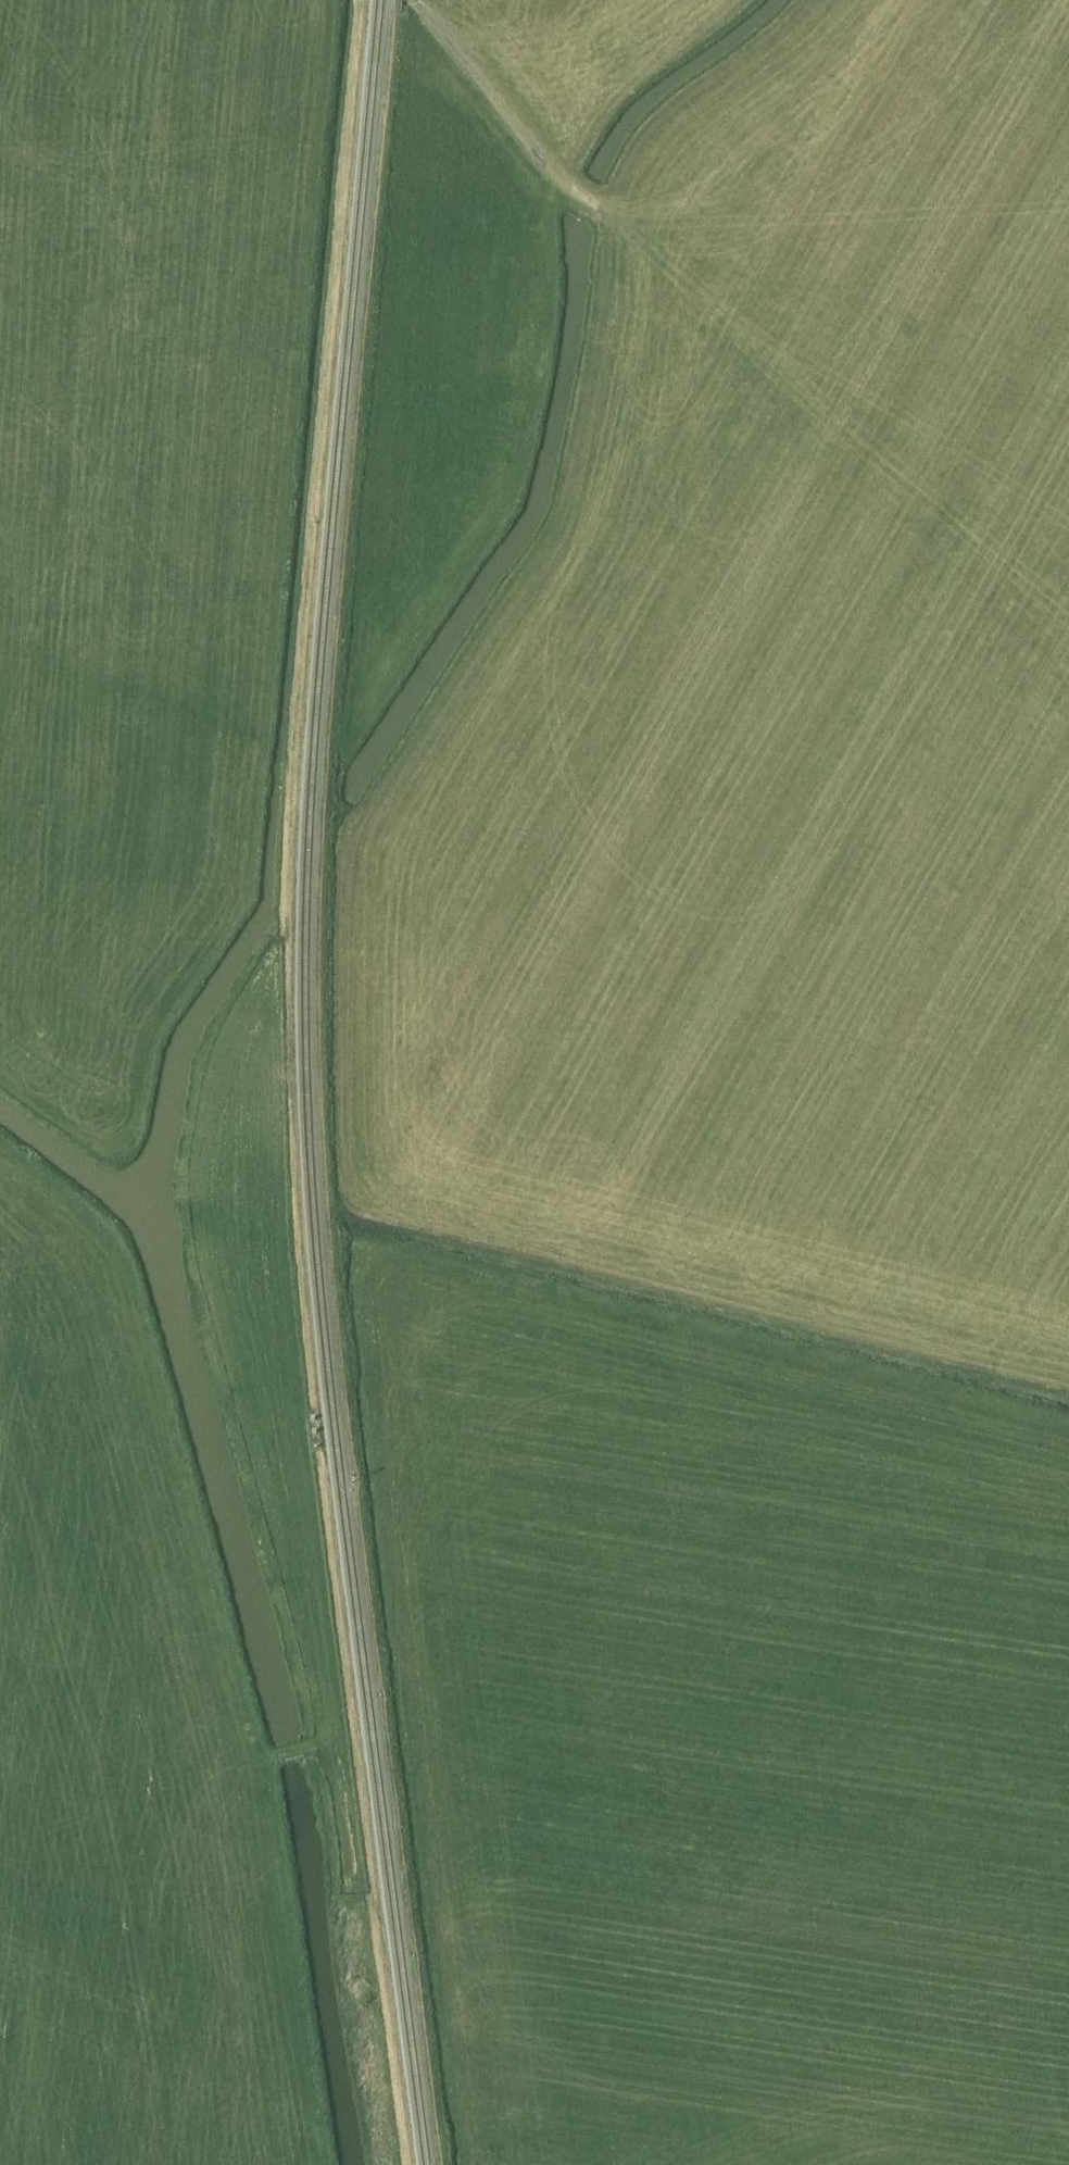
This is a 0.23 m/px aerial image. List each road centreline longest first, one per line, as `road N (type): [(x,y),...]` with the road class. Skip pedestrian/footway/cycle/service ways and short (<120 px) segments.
road 1 (track): [(414,0),(577,190)]

